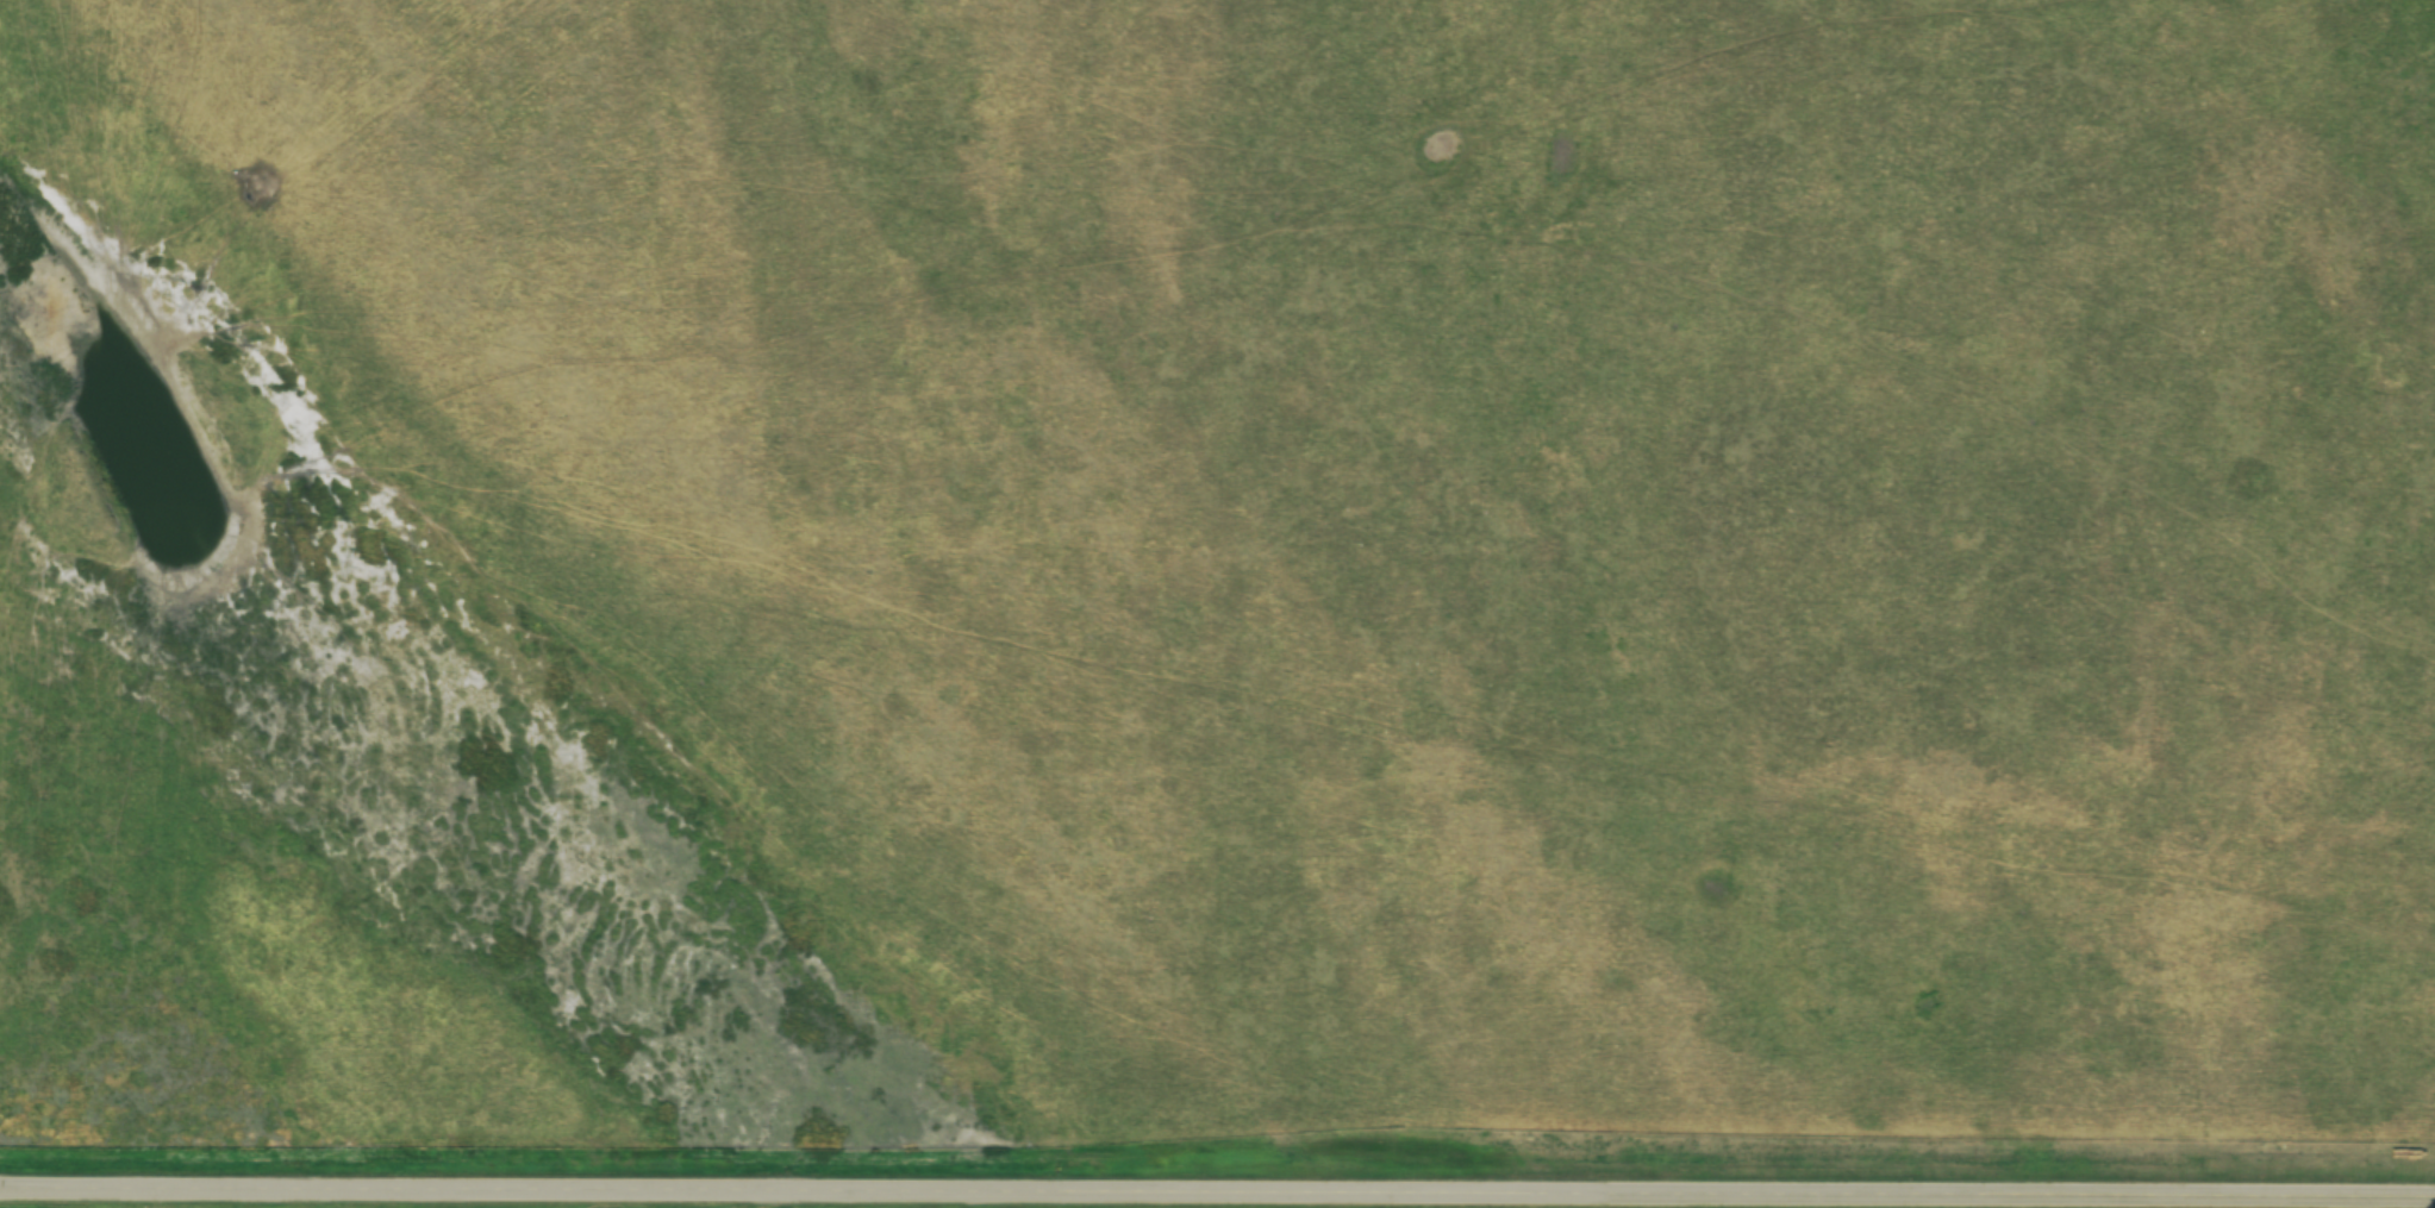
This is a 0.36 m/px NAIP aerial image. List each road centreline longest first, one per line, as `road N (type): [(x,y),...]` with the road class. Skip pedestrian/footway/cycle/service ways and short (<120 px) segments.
road 1 (tertiary): [(0,1186),(2434,1196)]

